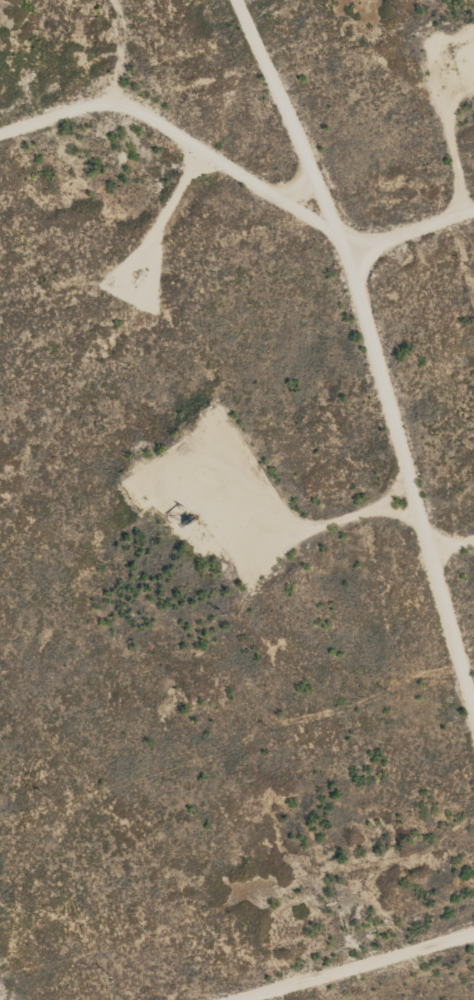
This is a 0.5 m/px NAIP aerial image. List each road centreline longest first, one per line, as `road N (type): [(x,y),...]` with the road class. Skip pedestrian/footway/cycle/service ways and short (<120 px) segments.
road 1 (track): [(473,713),(341,239),(238,0)]
road 2 (track): [(473,208),(386,237),(341,239),(145,106),(119,100),(0,128)]
road 3 (track): [(244,999),(473,938)]

